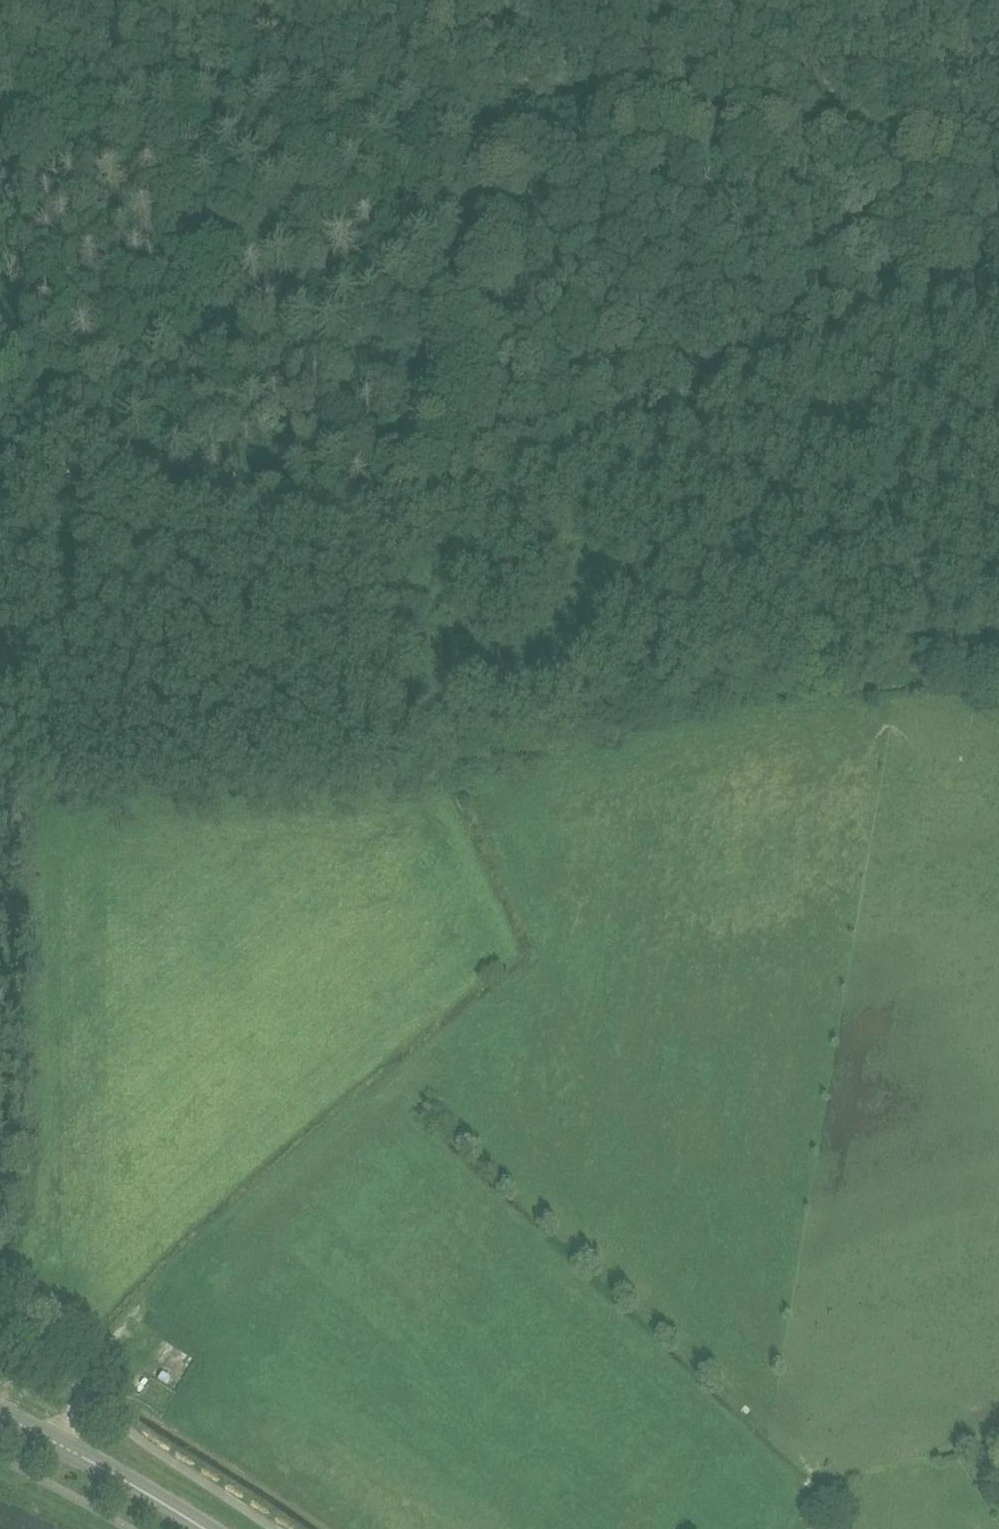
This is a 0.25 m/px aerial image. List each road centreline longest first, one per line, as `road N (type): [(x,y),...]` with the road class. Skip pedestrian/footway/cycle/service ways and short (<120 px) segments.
road 1 (track): [(944,0),(980,106),(0,20)]
road 2 (tertiary): [(205,1528),(0,1414)]

